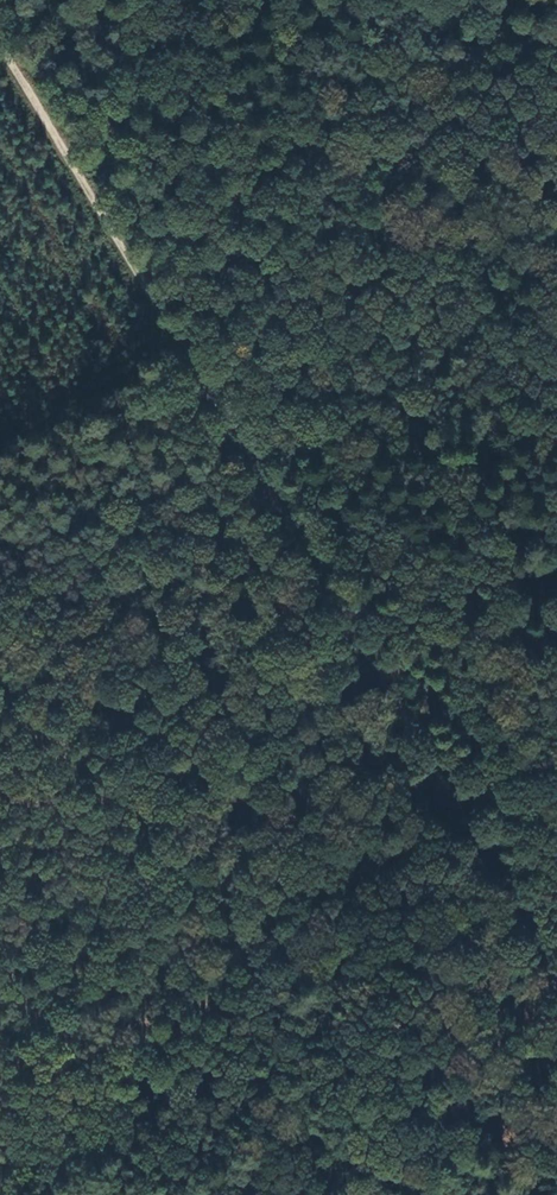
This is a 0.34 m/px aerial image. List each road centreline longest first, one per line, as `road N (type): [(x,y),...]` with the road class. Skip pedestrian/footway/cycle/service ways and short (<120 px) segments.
road 1 (track): [(149,294),(477,836)]
road 2 (track): [(0,47),(149,294)]
road 3 (track): [(477,836),(556,968)]

